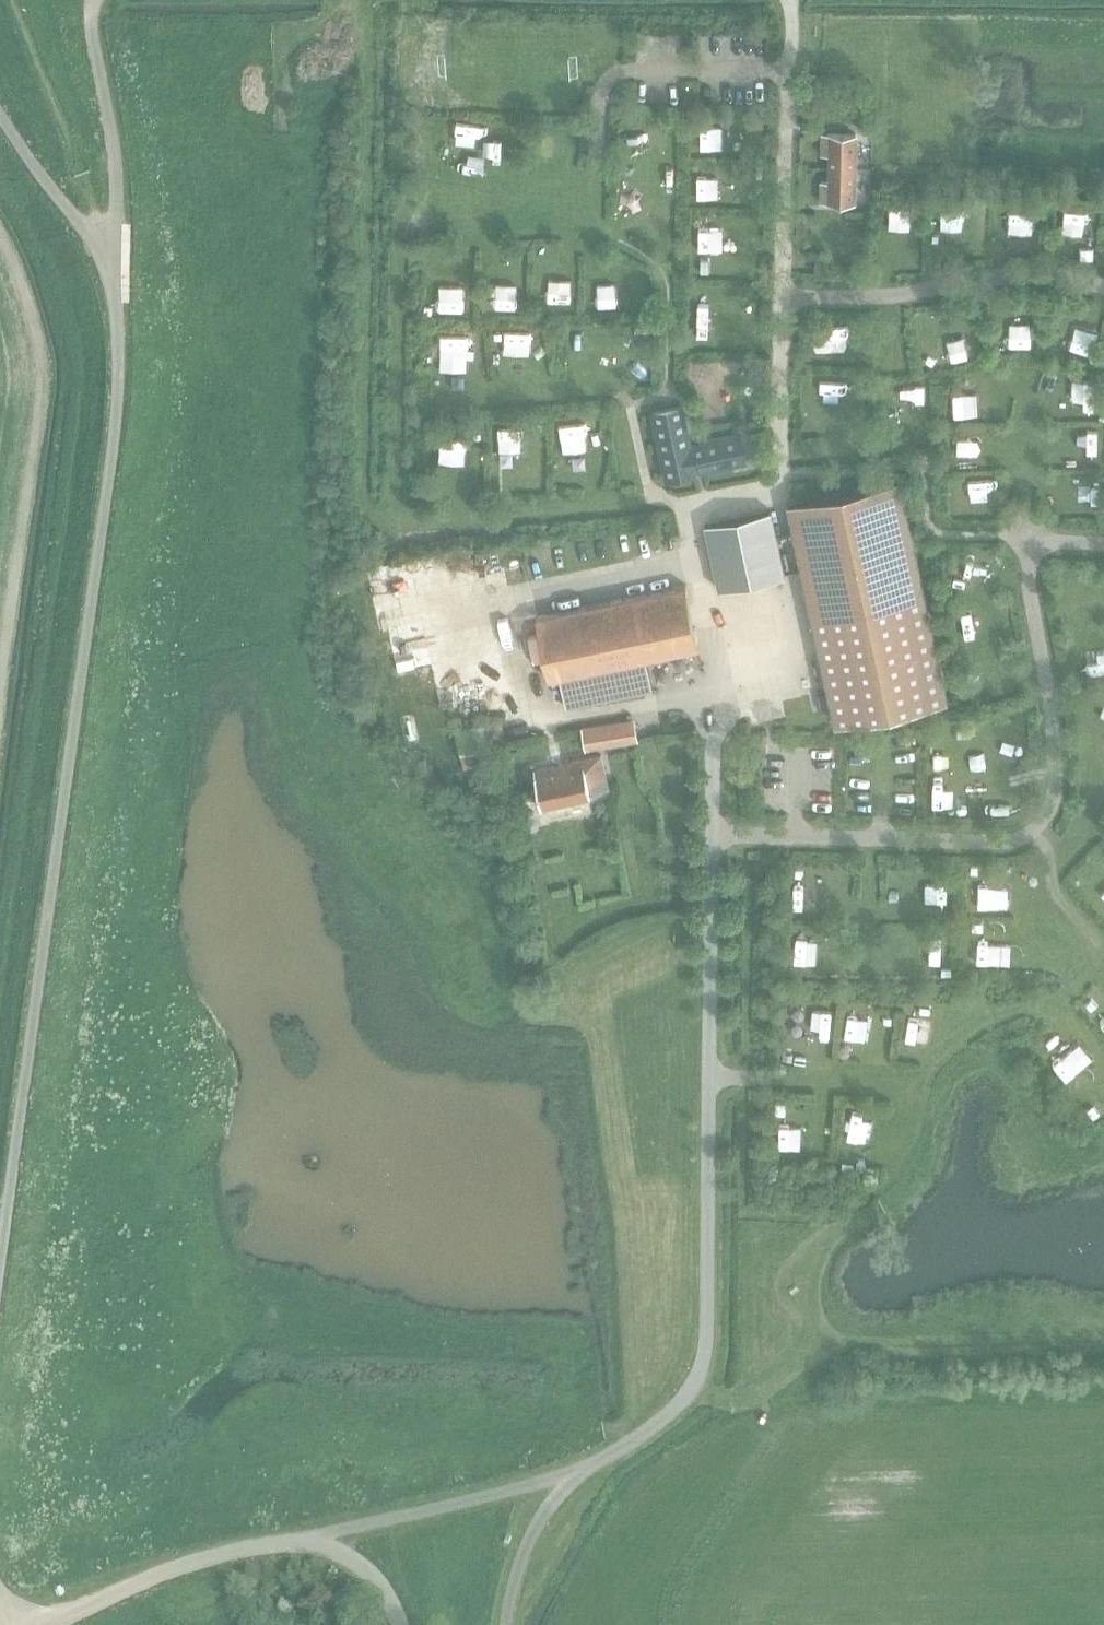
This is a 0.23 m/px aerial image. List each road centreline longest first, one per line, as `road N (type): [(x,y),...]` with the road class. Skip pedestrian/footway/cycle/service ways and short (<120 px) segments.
road 1 (unclassified): [(0,1228),(119,382),(115,254)]
road 2 (track): [(644,501),(386,527),(403,0)]
road 3 (unclassified): [(563,1475),(656,1437),(699,1393),(705,829)]
road 4 (track): [(1103,1343),(863,1351),(699,1393)]
road 5 (unclassified): [(48,1624),(171,1569),(308,1536)]
road 6 (unclassified): [(308,1536),(563,1475)]
road 7 (unclassified): [(115,254),(111,135),(90,0)]
road 8 (track): [(116,207),(15,0)]
road 9 (track): [(881,1205),(822,1249),(790,1365)]
road 10 (track): [(624,398),(614,386),(437,395)]
road 11 (unclassified): [(115,254),(51,190),(0,109)]
road 12 (unclassified): [(506,1624),(527,1543),(563,1475)]
road 13 (unclassified): [(399,1624),(376,1576),(352,1552),(308,1536)]

